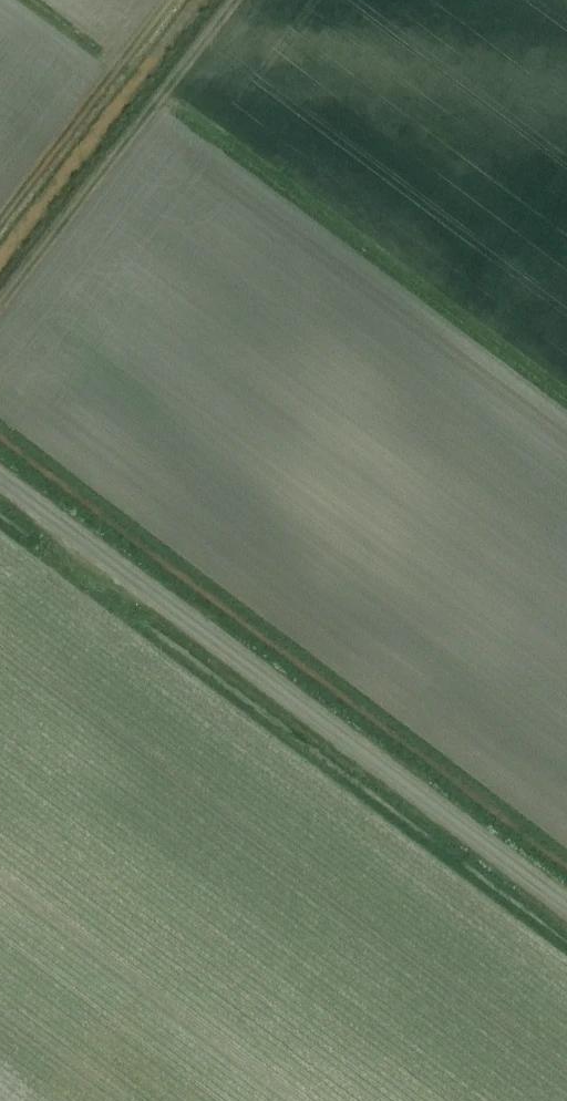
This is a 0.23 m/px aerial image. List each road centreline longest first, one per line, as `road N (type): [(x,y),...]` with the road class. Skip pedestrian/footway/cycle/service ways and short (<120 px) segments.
road 1 (unclassified): [(566,907),(0,480)]

